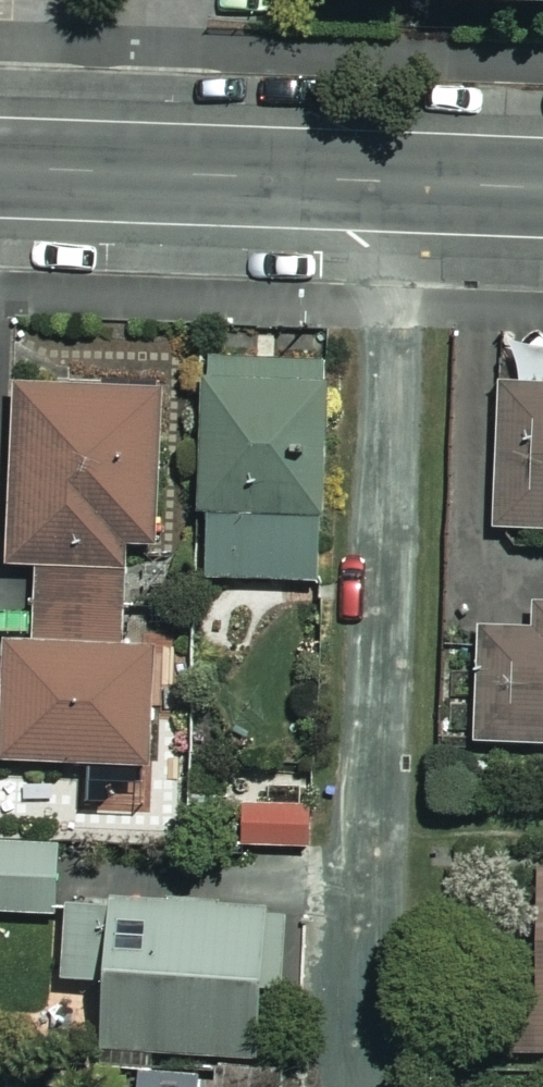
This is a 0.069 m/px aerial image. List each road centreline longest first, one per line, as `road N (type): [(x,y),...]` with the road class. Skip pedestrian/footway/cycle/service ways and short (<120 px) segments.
road 1 (residential): [(371,1086),(402,183)]
road 2 (tertiary): [(402,183),(0,165)]
road 3 (tertiary): [(542,188),(402,183)]

